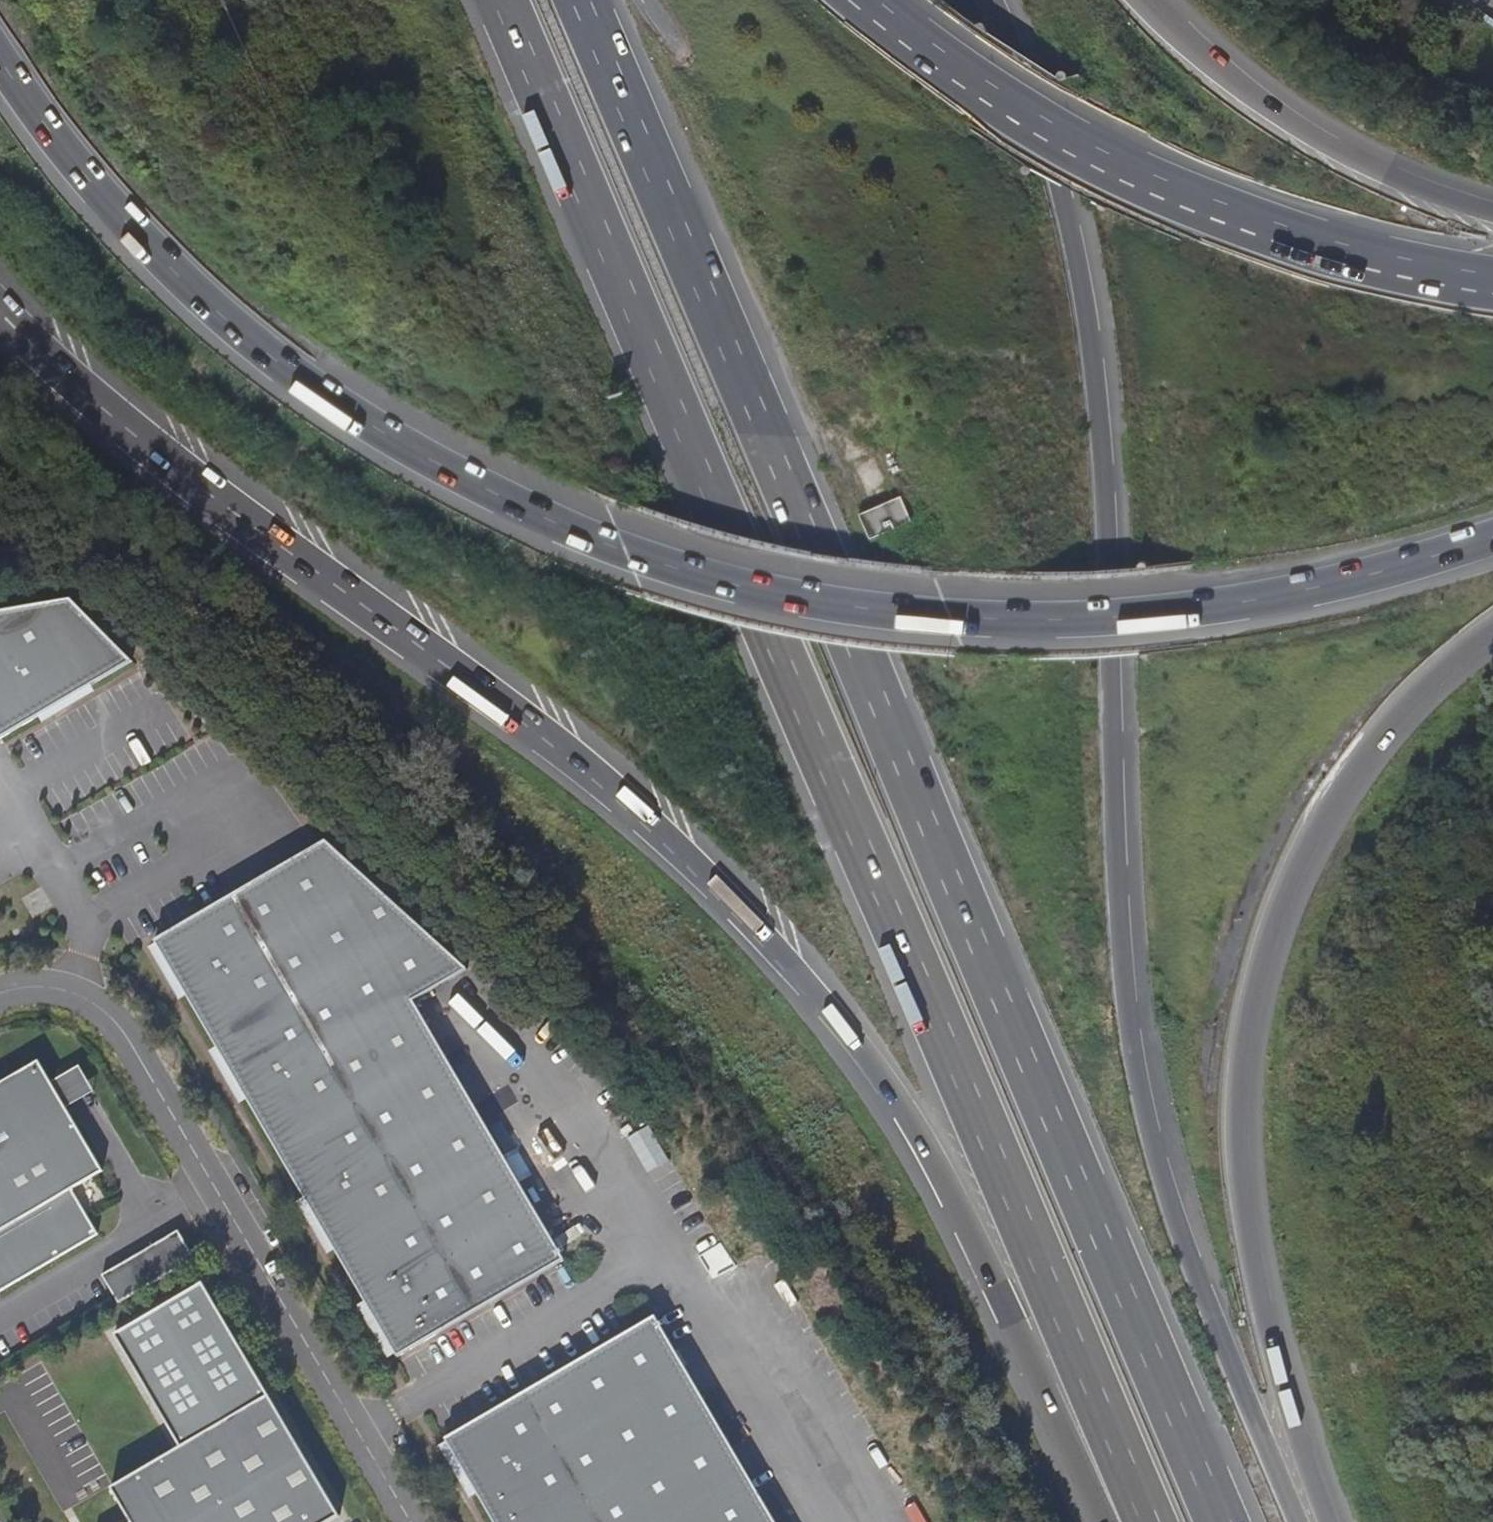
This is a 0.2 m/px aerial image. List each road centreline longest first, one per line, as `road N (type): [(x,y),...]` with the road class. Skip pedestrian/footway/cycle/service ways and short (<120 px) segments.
road 1 (trunk): [(0,62),(107,204),(252,344),(419,453),(628,551),(867,607),(1060,617),(1255,599),(1492,539)]
road 2 (motorway): [(1222,1521),(581,0)]
road 3 (motorway): [(13,327),(193,481),(627,803),(773,945),(902,1107),(1083,1494),(1104,1521)]
road 4 (motorway): [(500,0),(1040,1262),(1137,1521)]
road 5 (motorway): [(1299,1521),(1185,1247),(1135,1063),(1118,891),(1105,492),(1092,349),(1045,139),(991,0)]
road 6 (motorway): [(1329,1521),(1273,1346),(1248,1233),(1238,1104),(1250,1010),(1281,902),(1331,802),(1387,726),(1492,631)]
road 7 (unclassified): [(0,991),(73,990),(133,1041),(411,1521)]
road 8 (trunk): [(1492,284),(1344,254),(1167,188),(1008,104),(865,0)]
road 9 (motorway): [(1492,212),(1398,179),(1296,125),(1216,67),(1147,0)]

